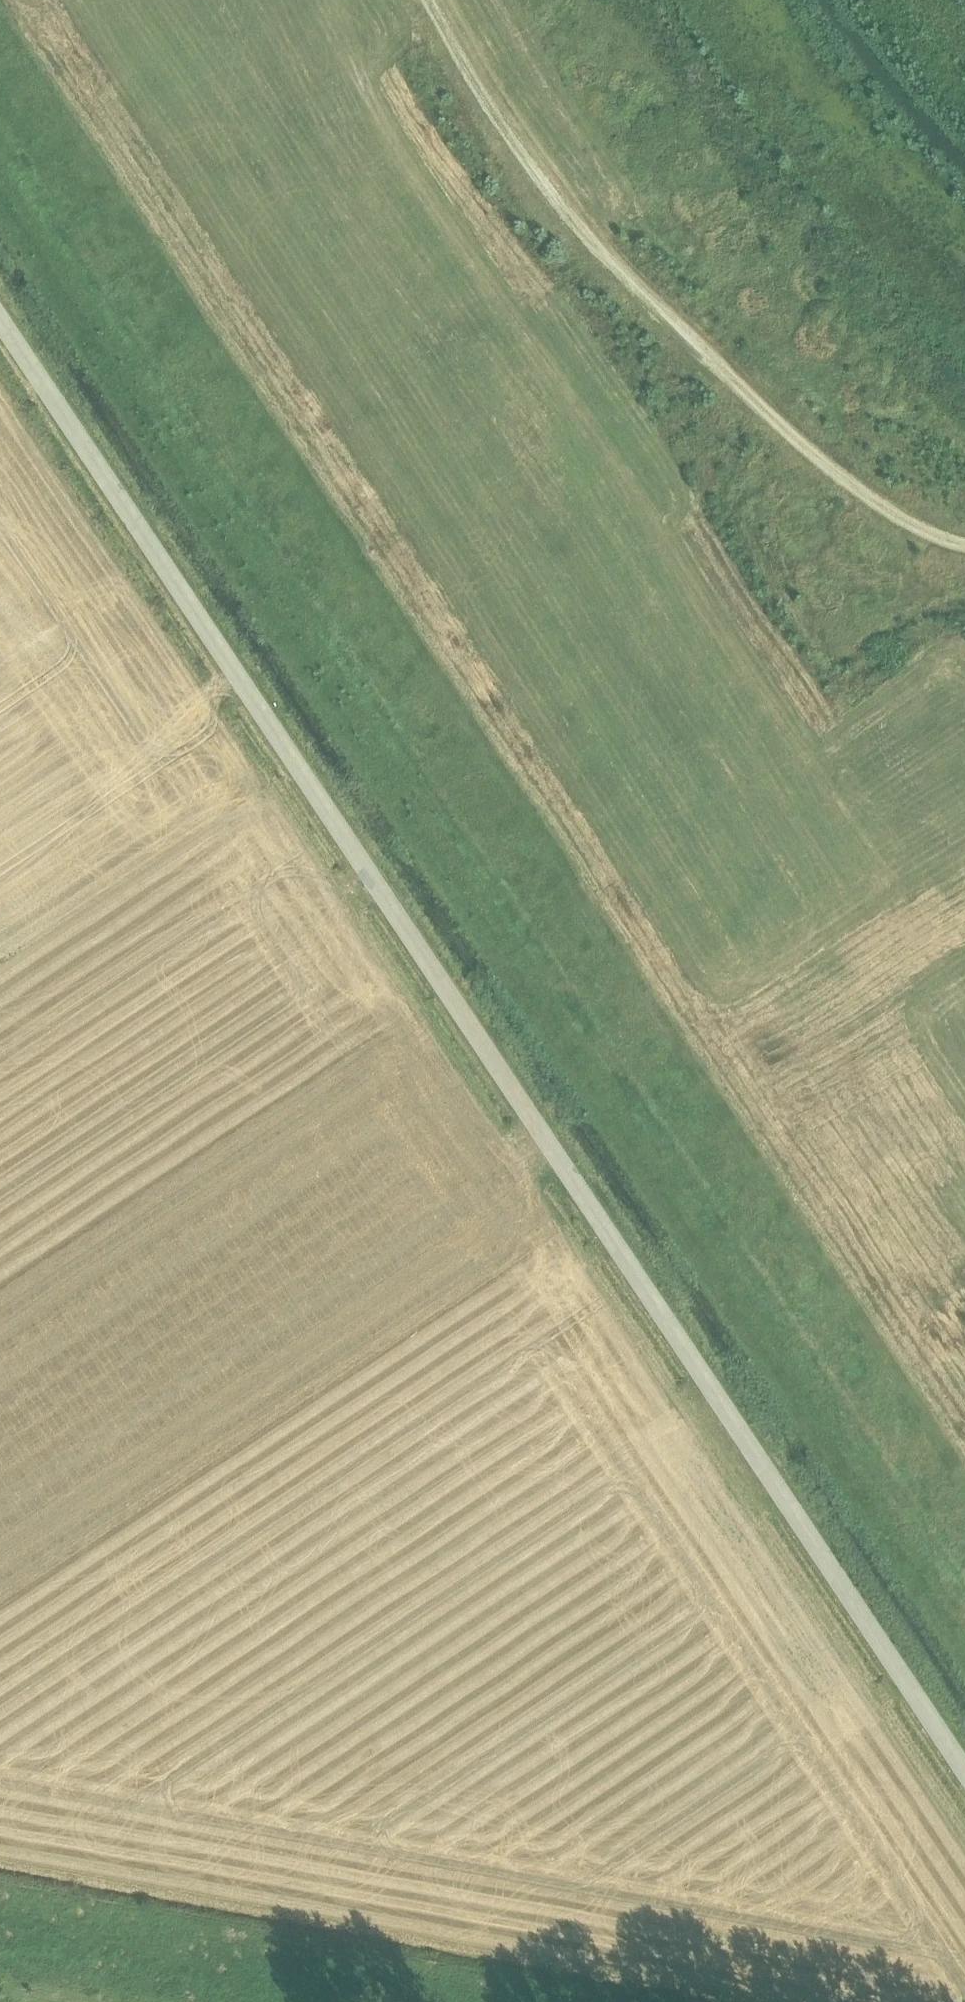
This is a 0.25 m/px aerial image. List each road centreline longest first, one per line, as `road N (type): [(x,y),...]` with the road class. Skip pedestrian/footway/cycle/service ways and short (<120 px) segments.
road 1 (unclassified): [(964,1774),(0,323)]
road 2 (track): [(418,0),(534,175),(662,341),(867,491),(964,542)]

